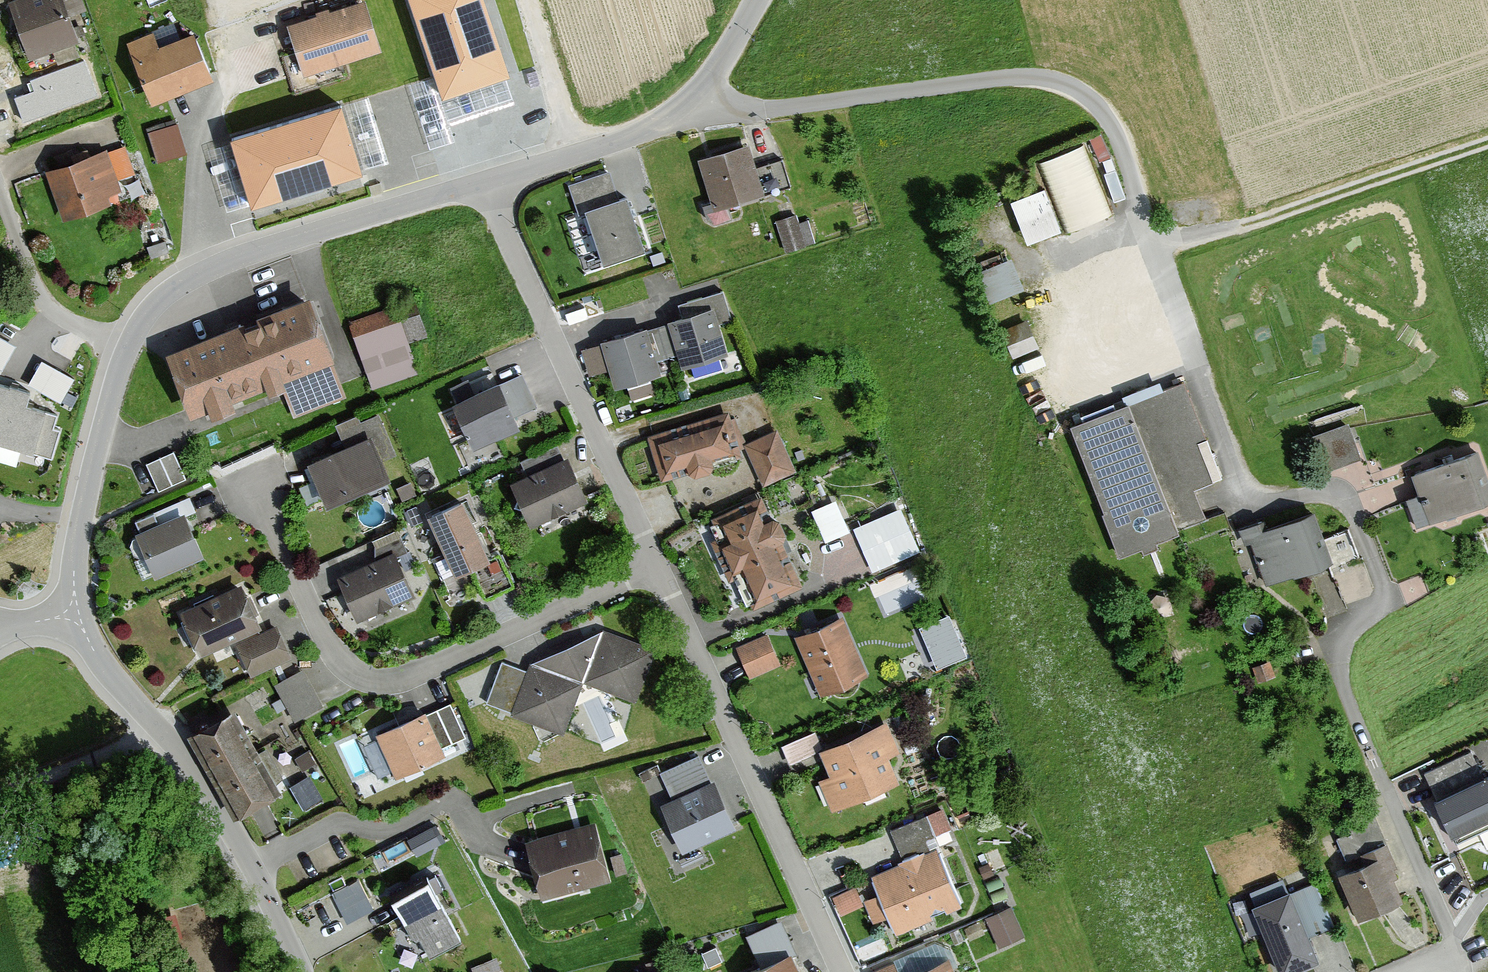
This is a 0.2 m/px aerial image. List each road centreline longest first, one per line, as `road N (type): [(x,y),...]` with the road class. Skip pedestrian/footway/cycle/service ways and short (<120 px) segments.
road 1 (residential): [(1453,953),(1343,693),(1345,643),(1382,613),(1384,596),(1346,501),(1323,493),(1270,500),(1237,483),(1122,143),(1097,105),(1069,85),(1011,77),(693,115)]
road 2 (residential): [(661,570),(395,676),(353,677),(332,655),(261,482)]
road 3 (residential): [(661,570),(847,971)]
road 4 (residential): [(485,176),(661,570)]
road 5 (unclassified): [(295,971),(259,884),(182,755),(70,618)]
road 6 (residential): [(265,0),(213,16),(224,59),(192,182),(194,285)]
road 7 (unclassified): [(194,285),(323,228),(485,176)]
road 8 (unclassified): [(70,618),(98,426),(131,340)]
road 9 (residential): [(131,340),(61,313),(33,276),(0,184)]
road 10 (track): [(0,788),(164,734)]
road 11 (residential): [(569,150),(527,0)]
road 12 (unclassified): [(693,115),(758,0)]
road 13 (unclassified): [(569,150),(693,115)]

